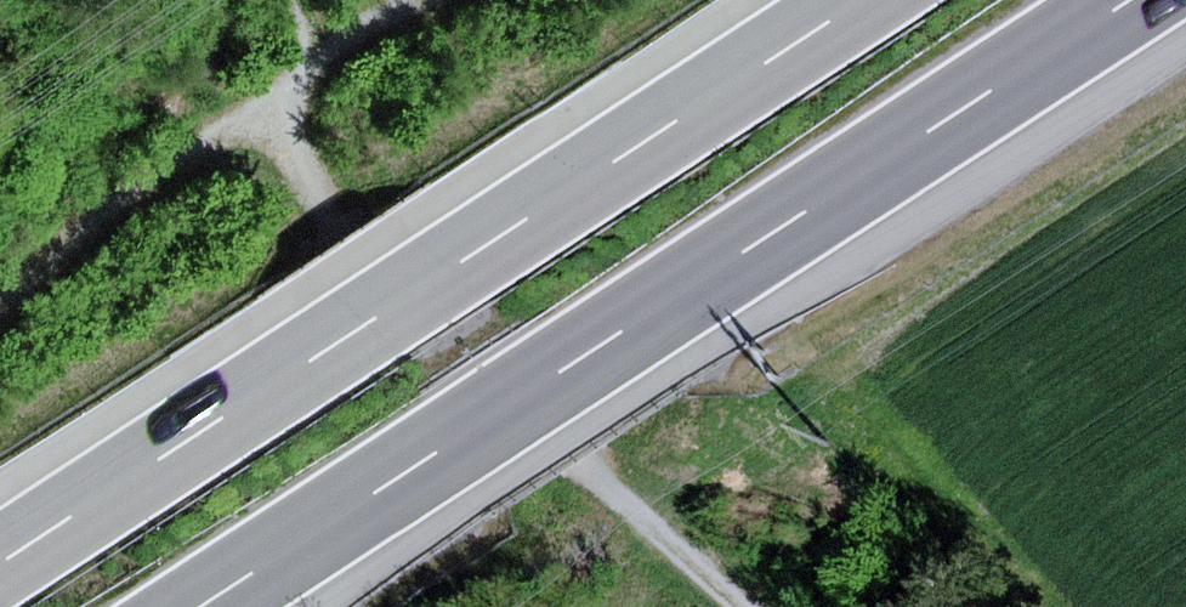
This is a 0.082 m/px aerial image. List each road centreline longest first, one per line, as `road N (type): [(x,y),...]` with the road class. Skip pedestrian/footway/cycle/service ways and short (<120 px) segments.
road 1 (motorway): [(199,606),(1138,0)]
road 2 (motorway): [(855,0),(0,564)]
road 3 (track): [(742,606),(326,225),(288,131),(293,84)]

